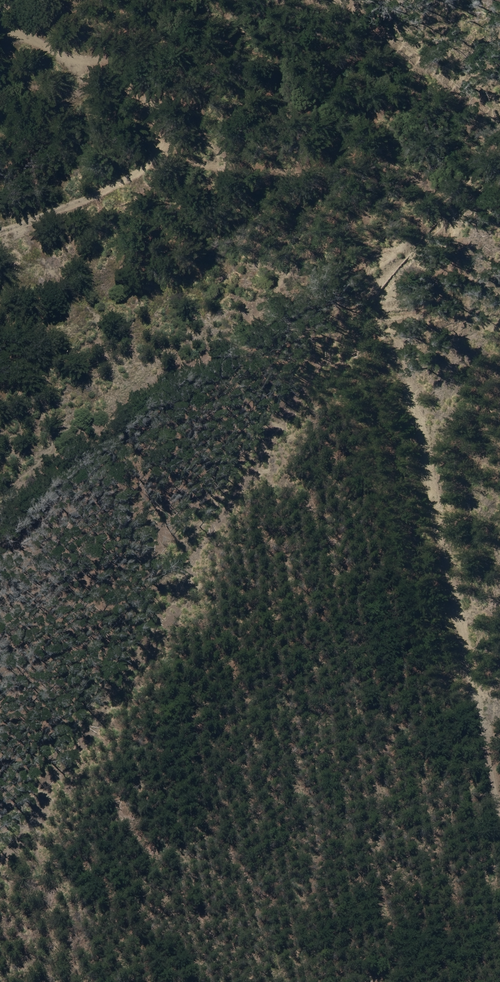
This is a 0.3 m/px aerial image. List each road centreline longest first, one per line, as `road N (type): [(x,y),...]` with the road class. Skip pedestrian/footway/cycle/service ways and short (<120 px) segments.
road 1 (track): [(0,847),(369,280),(499,178)]
road 2 (track): [(358,297),(388,356),(499,843)]
road 3 (track): [(341,0),(375,34),(499,123)]

